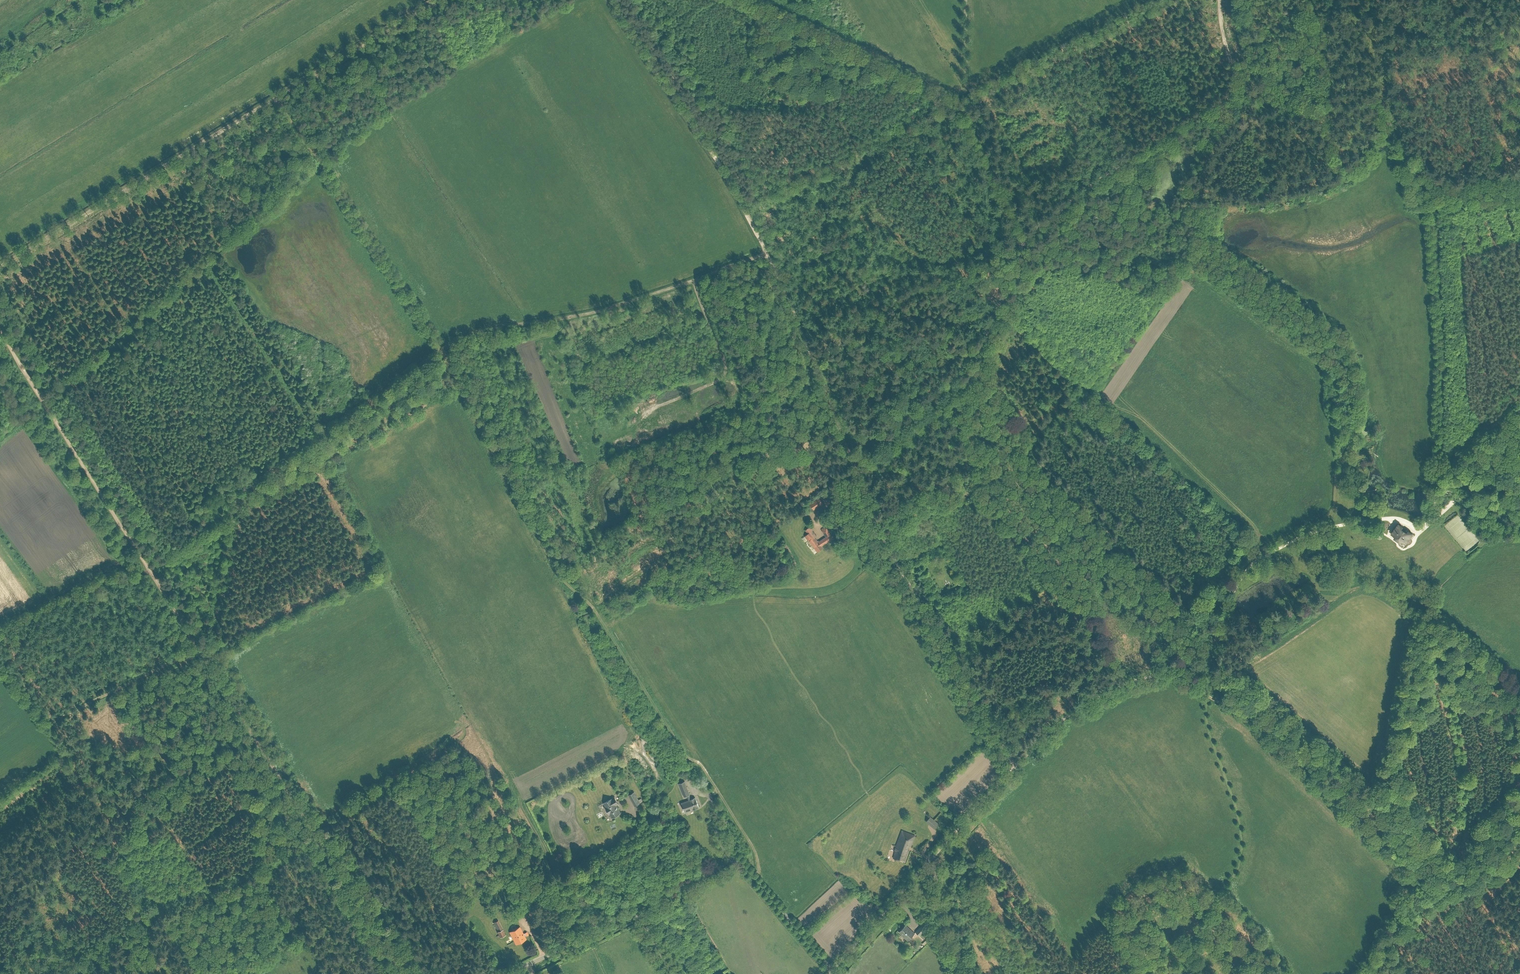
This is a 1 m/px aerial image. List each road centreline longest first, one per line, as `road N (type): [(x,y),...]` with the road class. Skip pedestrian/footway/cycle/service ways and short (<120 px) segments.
road 1 (track): [(0,333),(403,973)]
road 2 (track): [(767,254),(604,309),(471,332),(387,387),(276,465),(244,498),(210,638),(199,650)]
road 3 (track): [(762,887),(758,855),(704,768),(689,759),(593,608),(557,572),(440,350)]
road 4 (track): [(988,477),(999,478),(1048,529),(1167,673),(1248,723),(1406,874),(1454,884)]
road 5 (track): [(1234,88),(1277,71),(1332,65),(1366,81),(1392,117),(1428,205),(1439,491)]
road 6 (track): [(852,461),(740,199),(612,0)]
road 7 (track): [(0,266),(437,0)]
road 8 (unclassified): [(829,973),(1056,725),(1112,689),(1167,673)]
road 9 (track): [(1220,0),(1232,91),(1131,155),(1021,241)]
road 10 (track): [(852,461),(884,540),(1012,769)]
road 11 (track): [(1205,973),(1176,931),(1234,875),(1241,850),(1205,695)]
road 12 (track): [(271,90),(440,350)]
road 13 (track): [(1021,241),(1018,274),(966,363),(897,432),(852,461)]
road 14 (track): [(1454,884),(1461,755),(1427,615)]
road 15 (track): [(807,345),(1021,241)]
road 16 (track): [(948,100),(742,204)]
road 17 (track): [(884,540),(988,477),(937,395)]
road 18 (tertiary): [(673,973),(642,921),(629,915),(508,973)]
road 19 (track): [(966,89),(1147,0)]
road 20 (track): [(1519,45),(1391,46),(1390,114)]
road 21 (track): [(666,973),(634,923),(530,973)]
road 22 (track): [(762,887),(734,862),(686,879),(641,821)]
road 23 (track): [(1021,241),(948,100)]
road 24 (track): [(933,856),(947,938),(962,973)]
road 25 (track): [(1400,973),(1390,941),(1454,884)]

